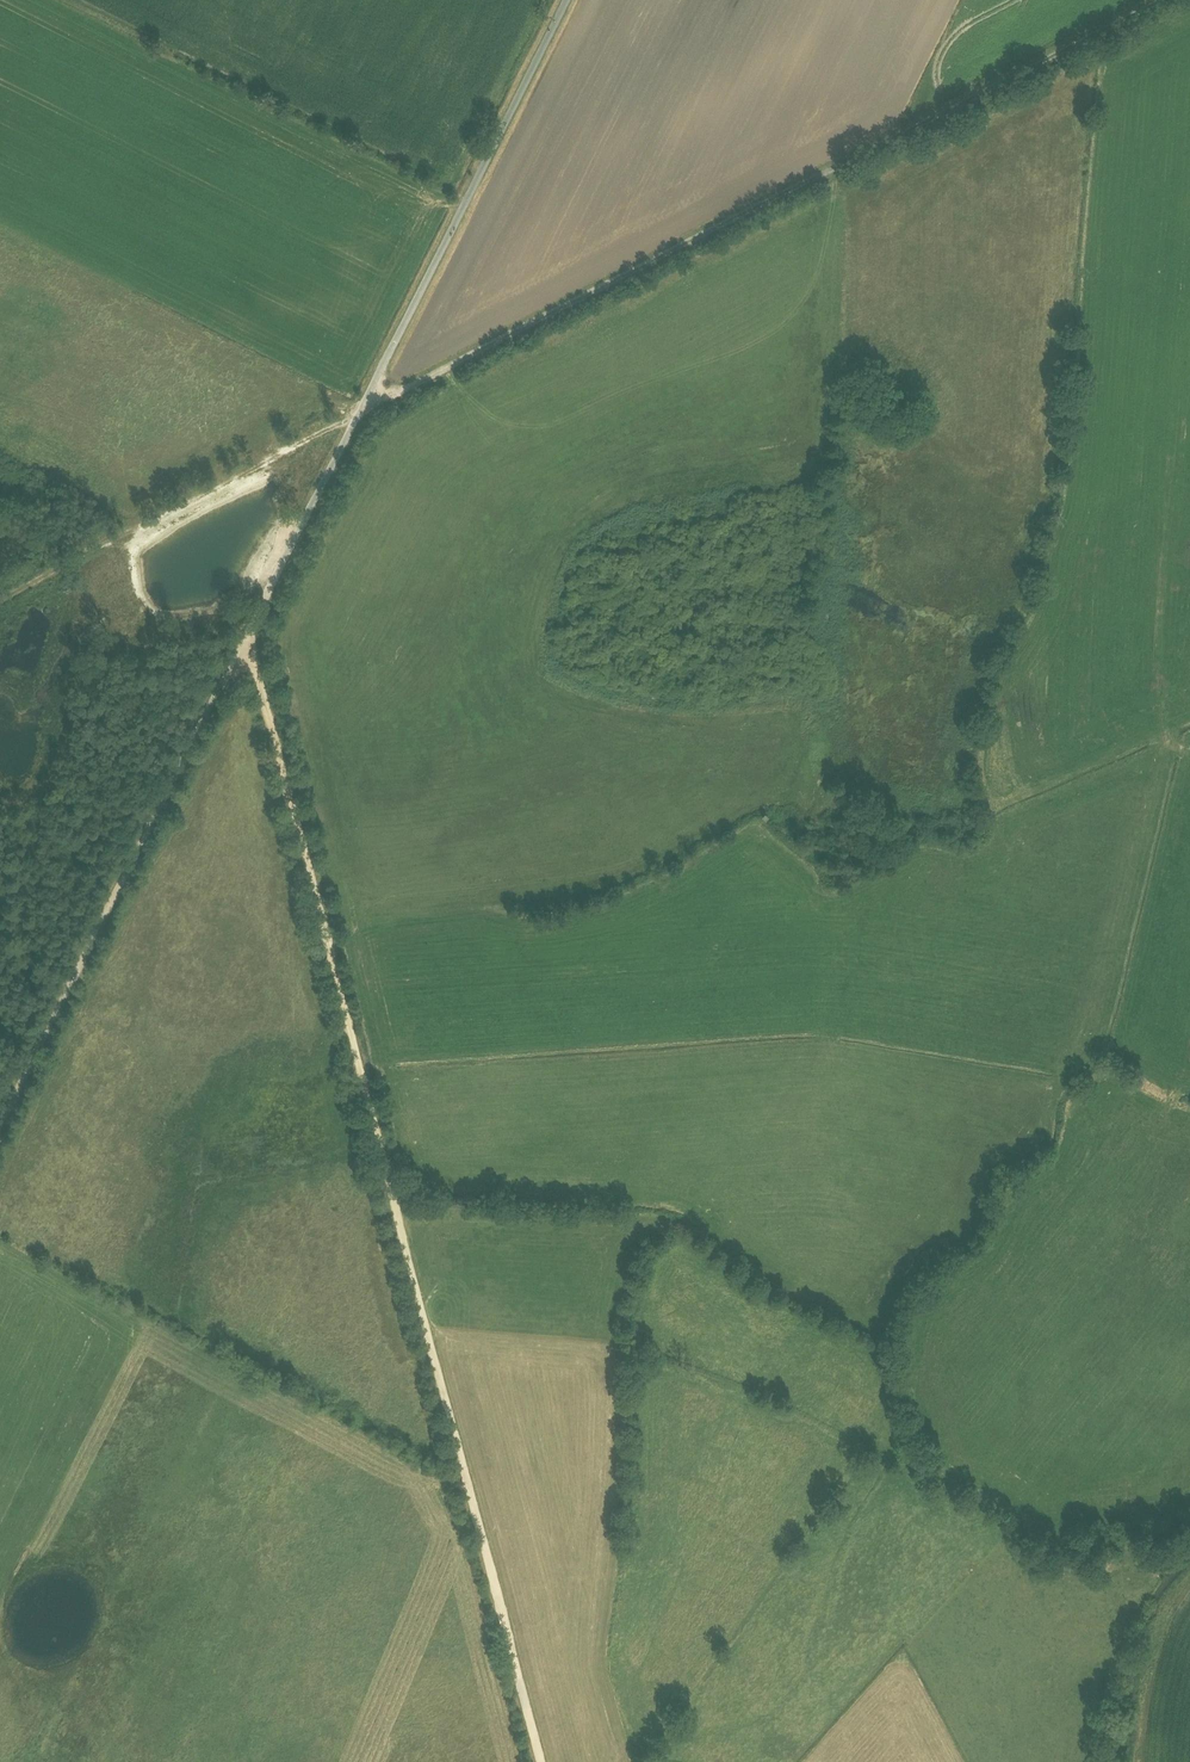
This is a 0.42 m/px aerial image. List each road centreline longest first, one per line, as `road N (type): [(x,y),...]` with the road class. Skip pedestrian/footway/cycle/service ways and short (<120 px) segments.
road 1 (track): [(536,1761),(261,687),(239,650),(0,1125)]
road 2 (track): [(365,399),(407,389),(1161,0)]
road 3 (unclassified): [(565,0),(239,650)]

